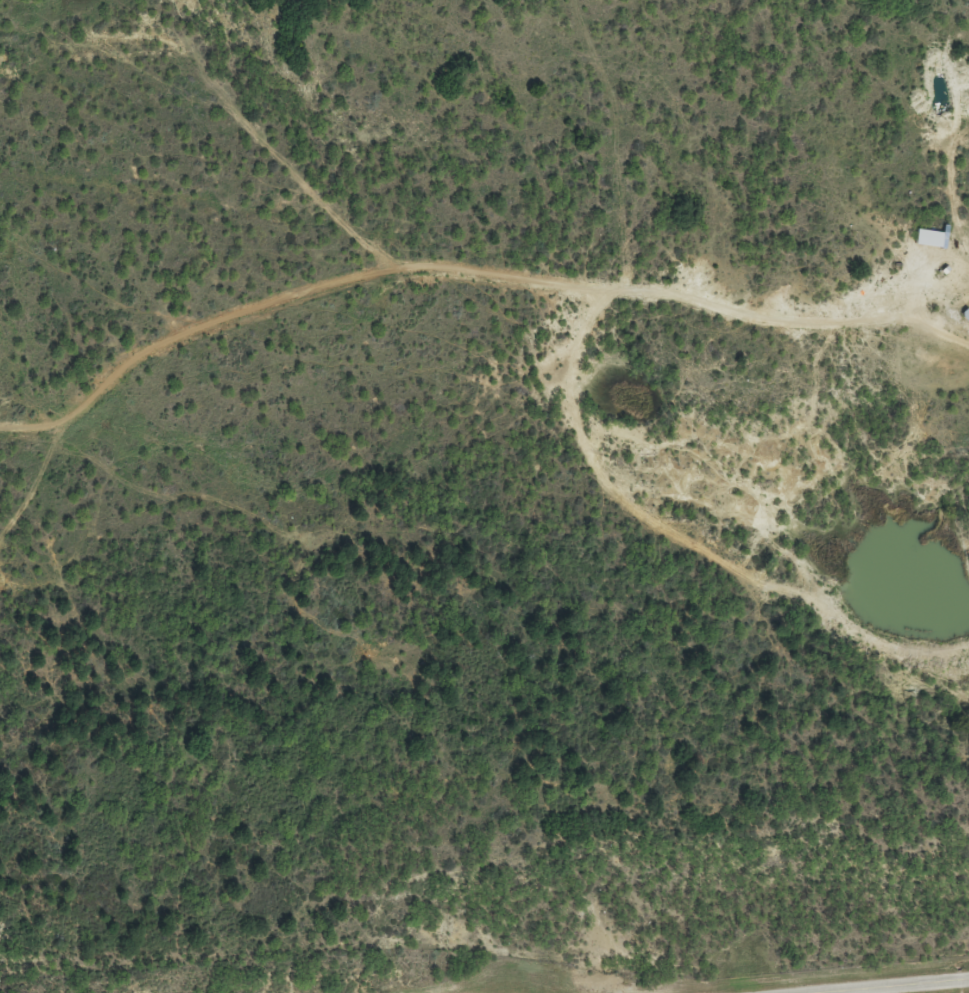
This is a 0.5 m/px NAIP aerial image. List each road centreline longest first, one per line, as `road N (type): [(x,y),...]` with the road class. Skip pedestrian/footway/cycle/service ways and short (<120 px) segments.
road 1 (tertiary): [(842,992),(968,981)]

